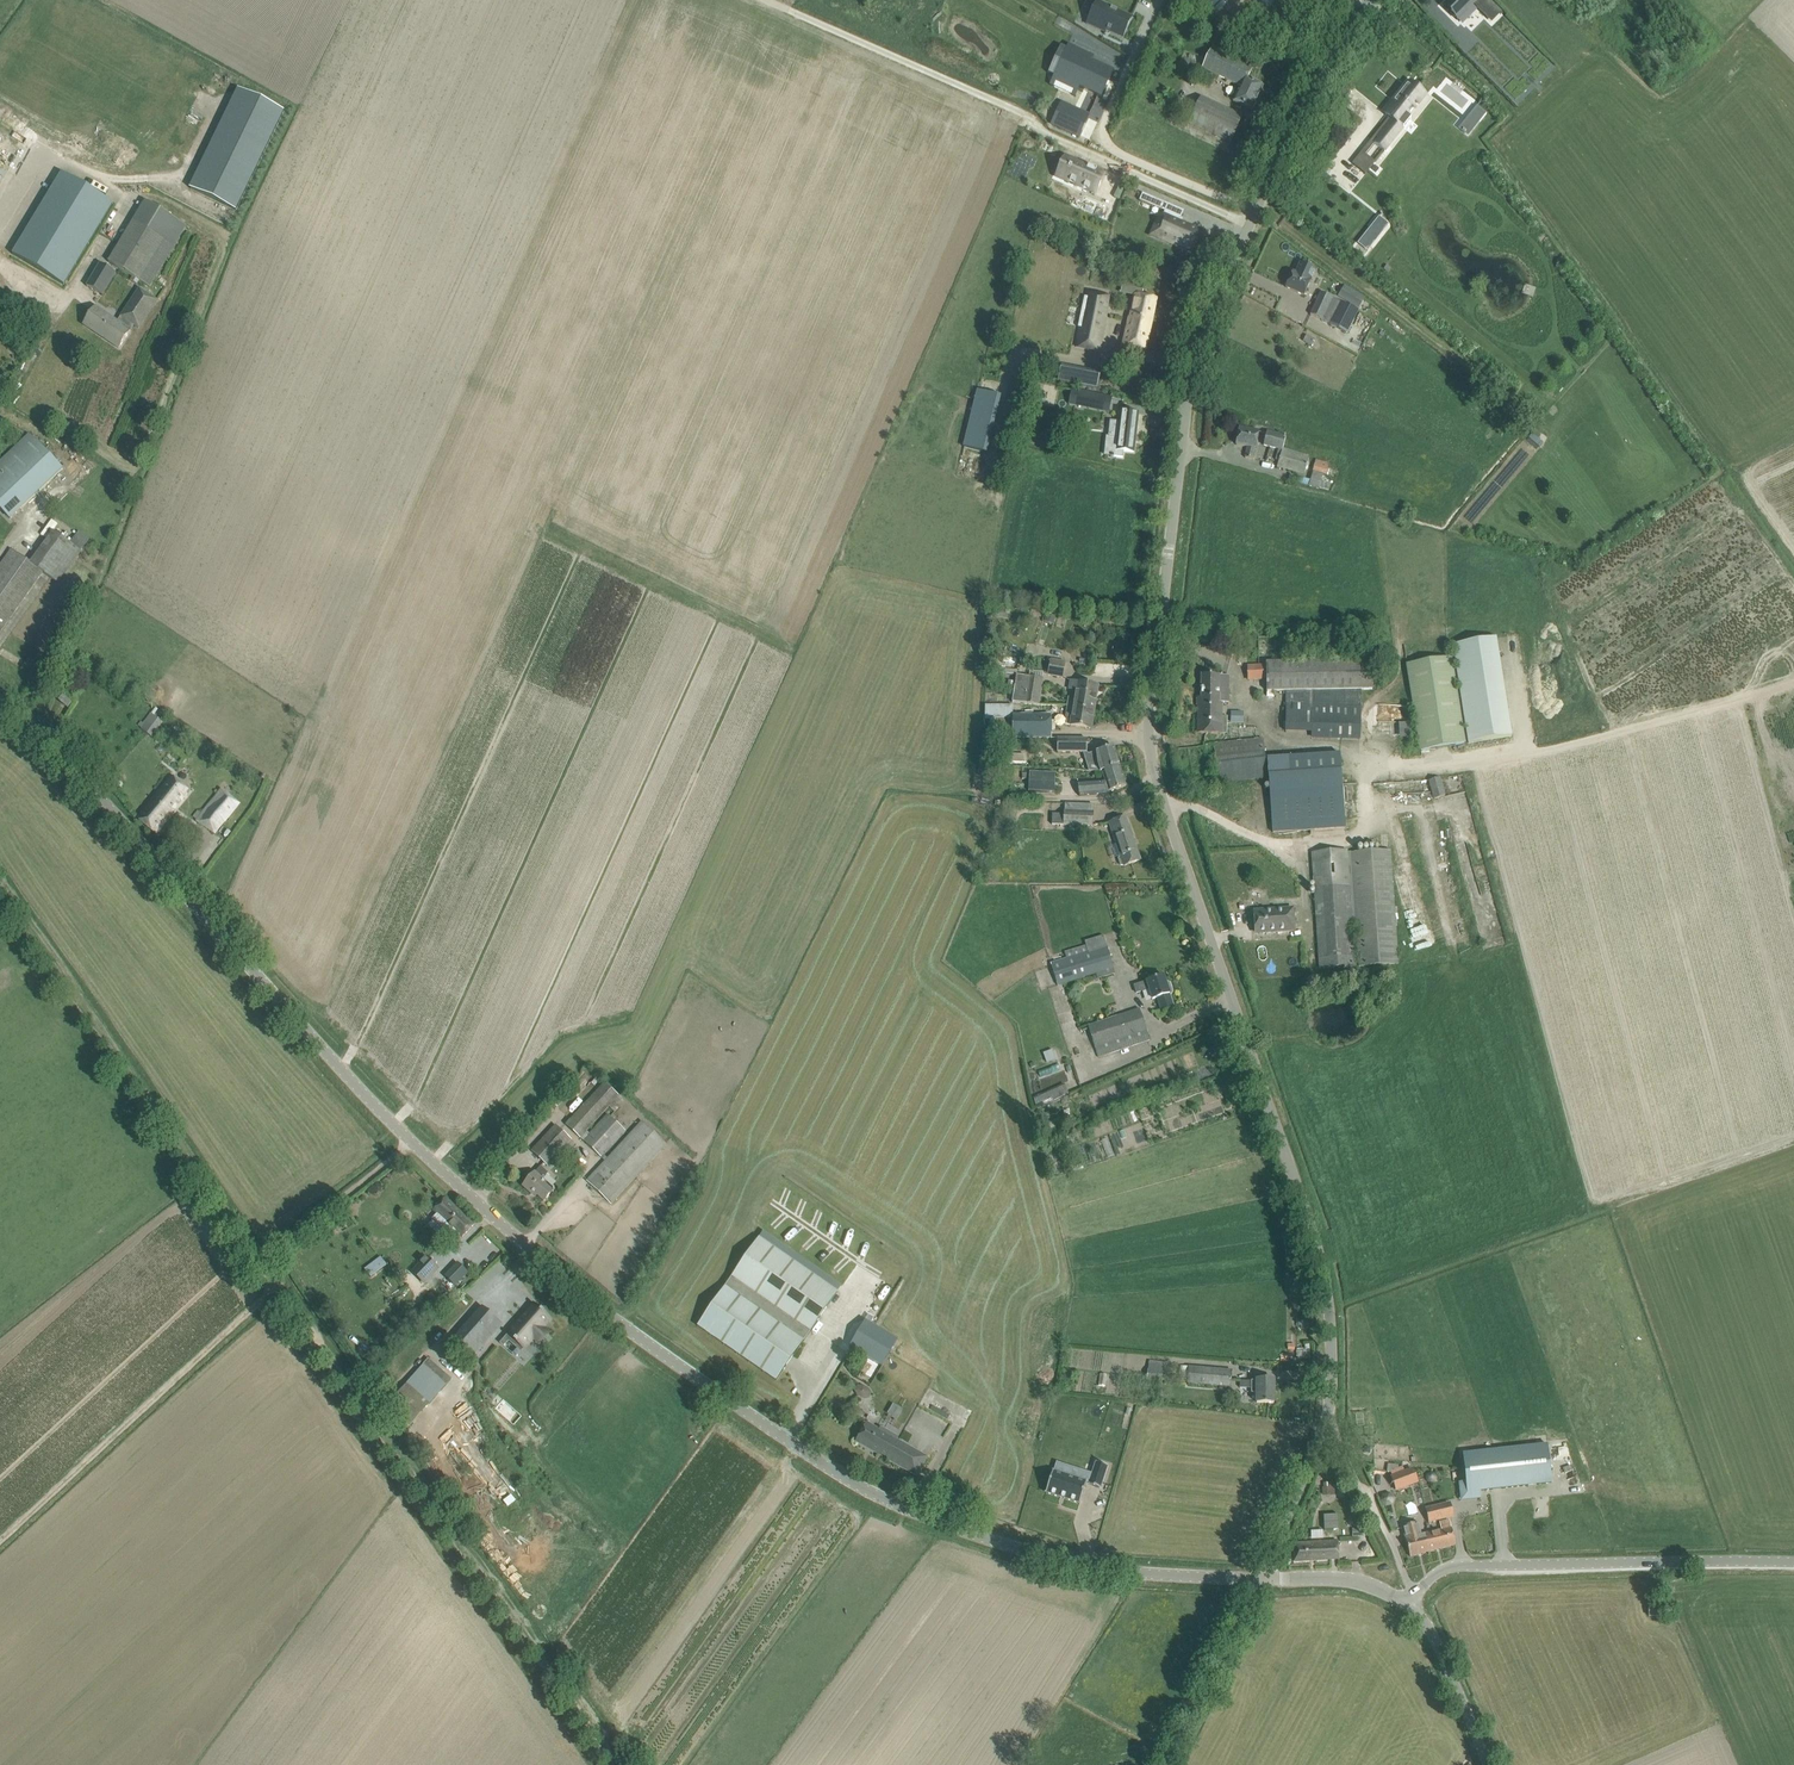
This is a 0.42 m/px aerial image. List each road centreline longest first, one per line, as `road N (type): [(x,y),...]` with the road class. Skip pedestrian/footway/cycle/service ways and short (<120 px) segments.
road 1 (unclassified): [(1263,1578),(1328,1415),(1324,1296),(1281,1147),(1146,767),(1144,701),(1197,359),(1230,261),(1315,86),(1378,0)]
road 2 (unclassified): [(1263,1578),(1072,1564),(914,1511),(867,1491),(627,1338),(400,1141),(73,766),(0,707)]
road 3 (track): [(609,1764),(281,1282)]
road 4 (track): [(281,1282),(0,881)]
road 5 (unclassified): [(1793,1562),(1454,1565),(1434,1574),(1410,1606)]
road 6 (track): [(0,1540),(281,1282)]
road 7 (unclassified): [(1175,1764),(1263,1578)]
road 8 (track): [(265,1259),(409,1149)]
road 9 (unclassified): [(1486,1764),(1425,1618),(1410,1606)]
road 10 (track): [(1346,1449),(1396,1553),(1410,1606)]
road 11 (unclassified): [(1410,1606),(1343,1579),(1263,1578)]

